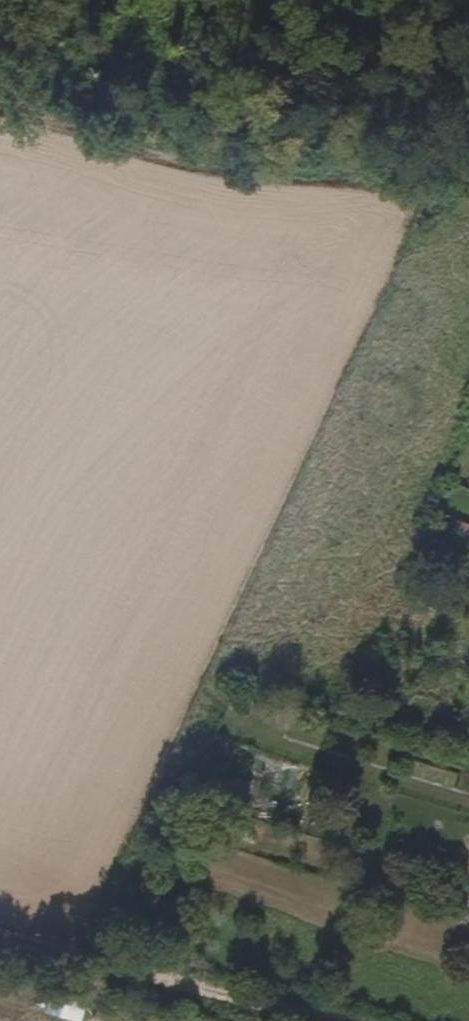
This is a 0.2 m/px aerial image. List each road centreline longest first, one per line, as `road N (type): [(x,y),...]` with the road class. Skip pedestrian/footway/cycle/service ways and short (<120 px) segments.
road 1 (track): [(0,935),(339,1020)]

